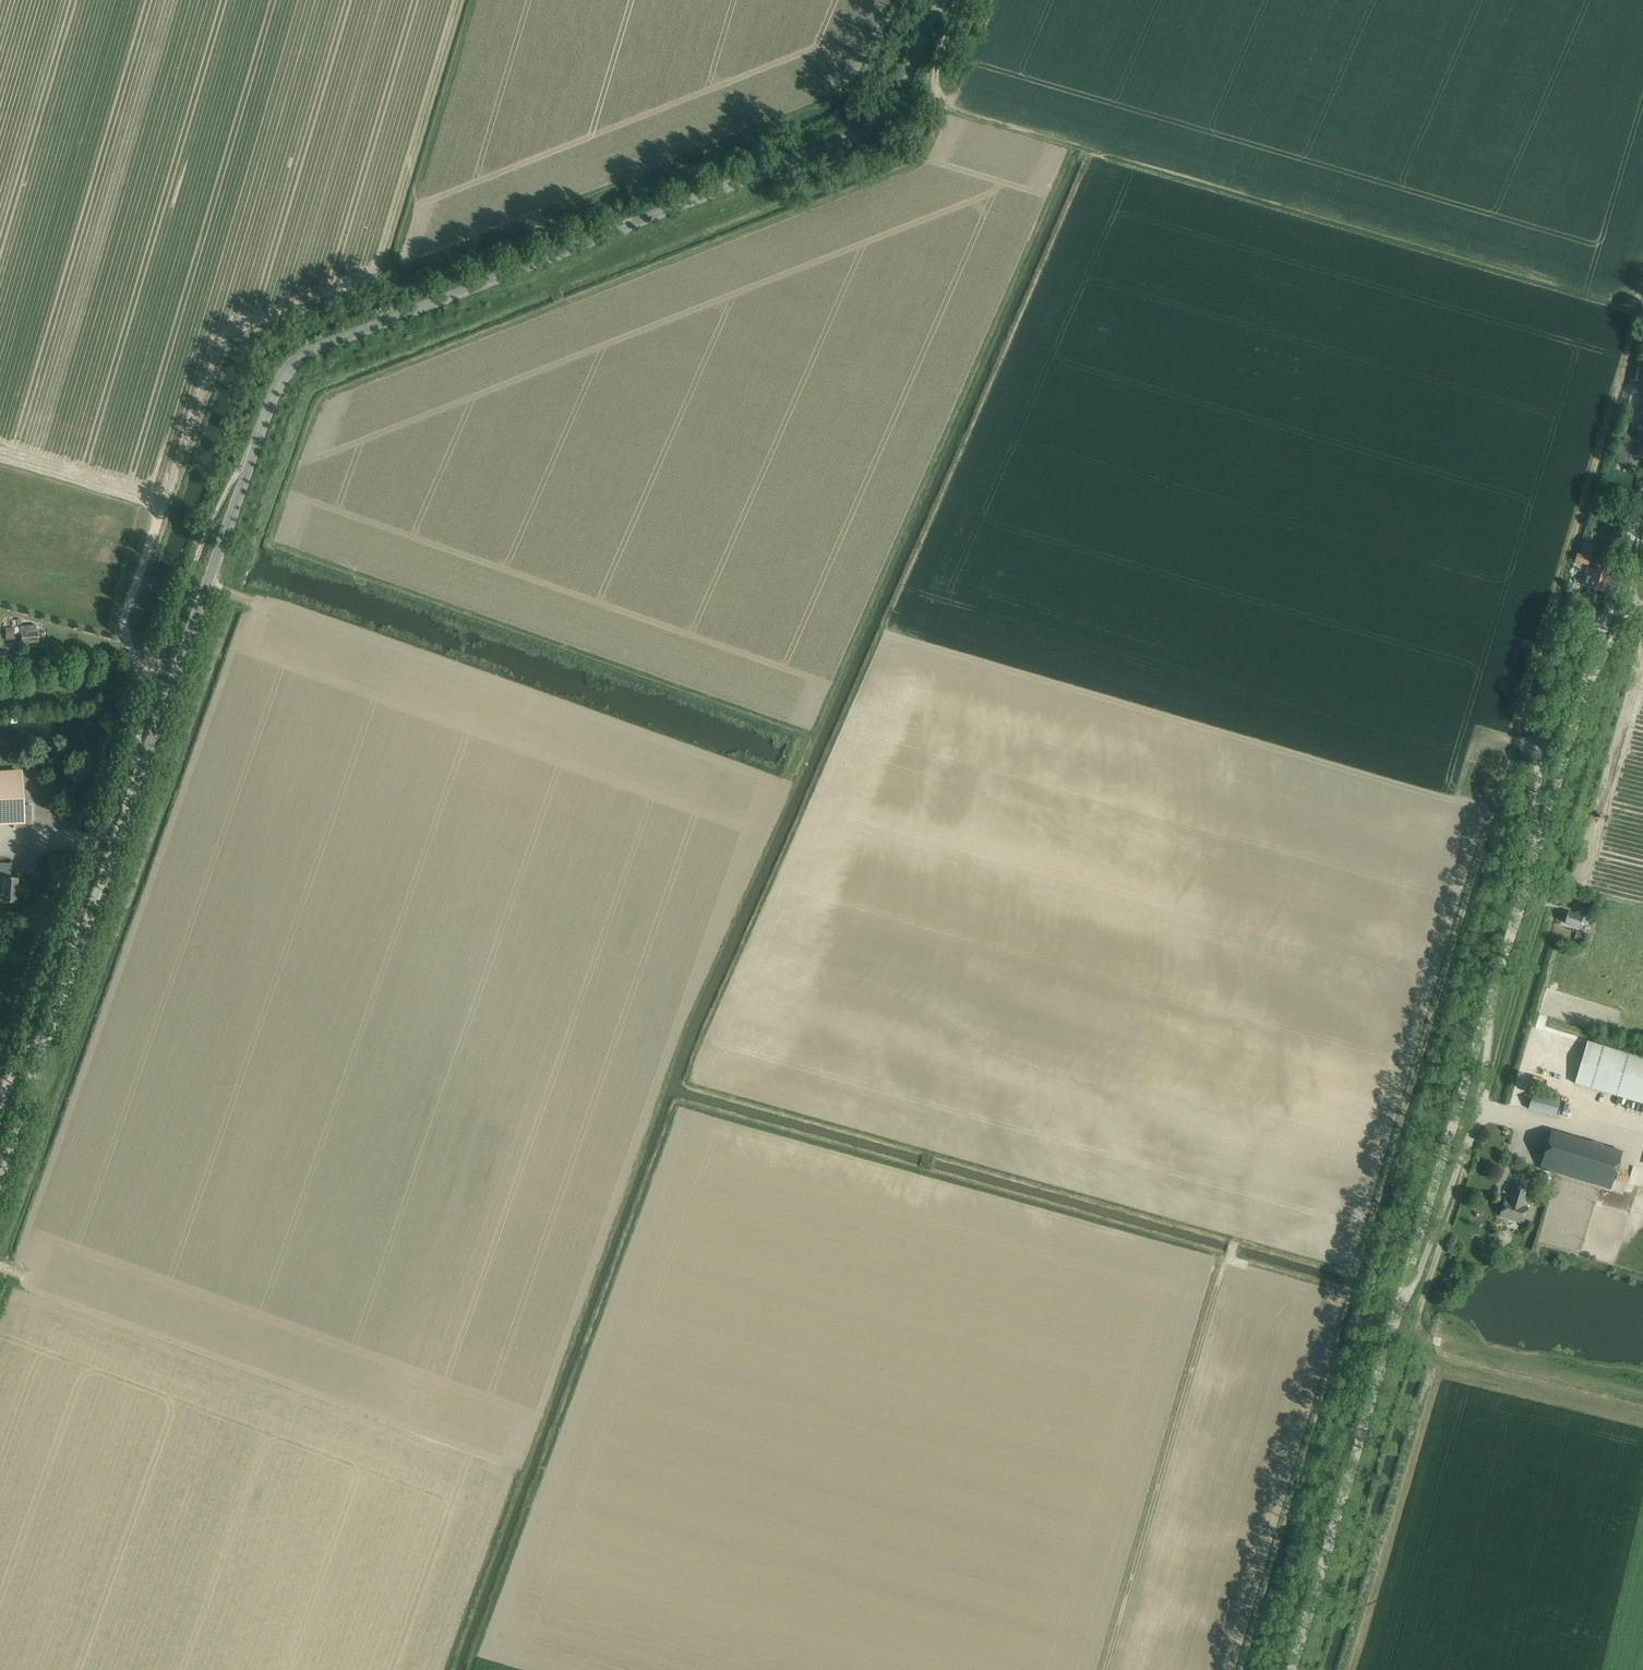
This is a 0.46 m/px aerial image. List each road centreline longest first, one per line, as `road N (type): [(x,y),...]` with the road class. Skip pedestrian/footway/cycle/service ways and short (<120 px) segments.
road 1 (track): [(446,1669),(686,1018),(1074,147)]
road 2 (unclassified): [(0,1172),(286,375),(331,343),(865,130),(898,98),(942,0)]
road 3 (track): [(1105,1669),(1234,1238),(1353,1272),(1642,295)]
road 4 (track): [(994,0),(918,164),(327,397),(311,421),(270,544),(812,735)]
road 5 (unclassified): [(1292,1669),(1642,499)]
road 6 (track): [(1642,305),(1620,307),(957,112),(935,77),(956,0)]
road 7 (track): [(476,0),(391,272),(229,346),(177,500),(163,506),(123,623),(137,667)]
road 8 (track): [(207,586),(271,601),(790,784)]
road 9 (track): [(392,270),(410,271),(847,92),(864,74),(896,0)]
road 10 (track): [(1481,1103),(1550,878),(1580,878),(1642,670)]
road 11 (track): [(939,93),(895,153),(554,288),(561,305)]
road 12 (track): [(932,1147),(924,1173),(1246,1265)]
road 13 (track): [(1343,1669),(1434,1357)]
road 14 (track): [(1471,1136),(1415,1325),(1434,1357)]
road 15 (track): [(1642,1393),(1417,1338)]
road 16 (track): [(1434,1357),(1472,1378),(1642,1419)]
road 17 (track): [(1587,684),(1629,605),(1642,529)]
road 18 (track): [(1534,859),(1538,758),(1511,740)]

